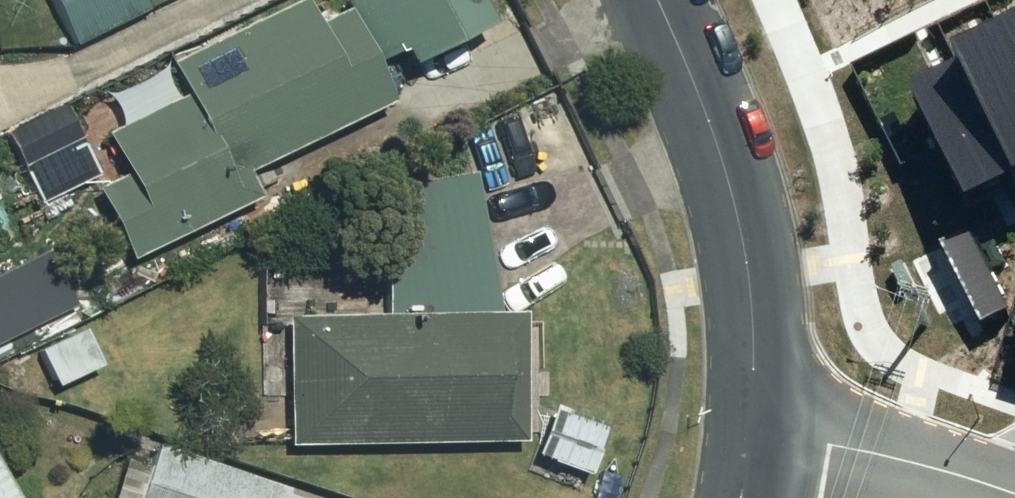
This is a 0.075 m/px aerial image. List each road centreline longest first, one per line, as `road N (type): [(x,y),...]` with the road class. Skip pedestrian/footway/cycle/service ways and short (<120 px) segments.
road 1 (secondary): [(755,431),(745,244),(713,131),(658,0)]
road 2 (residential): [(755,431),(1014,496)]

